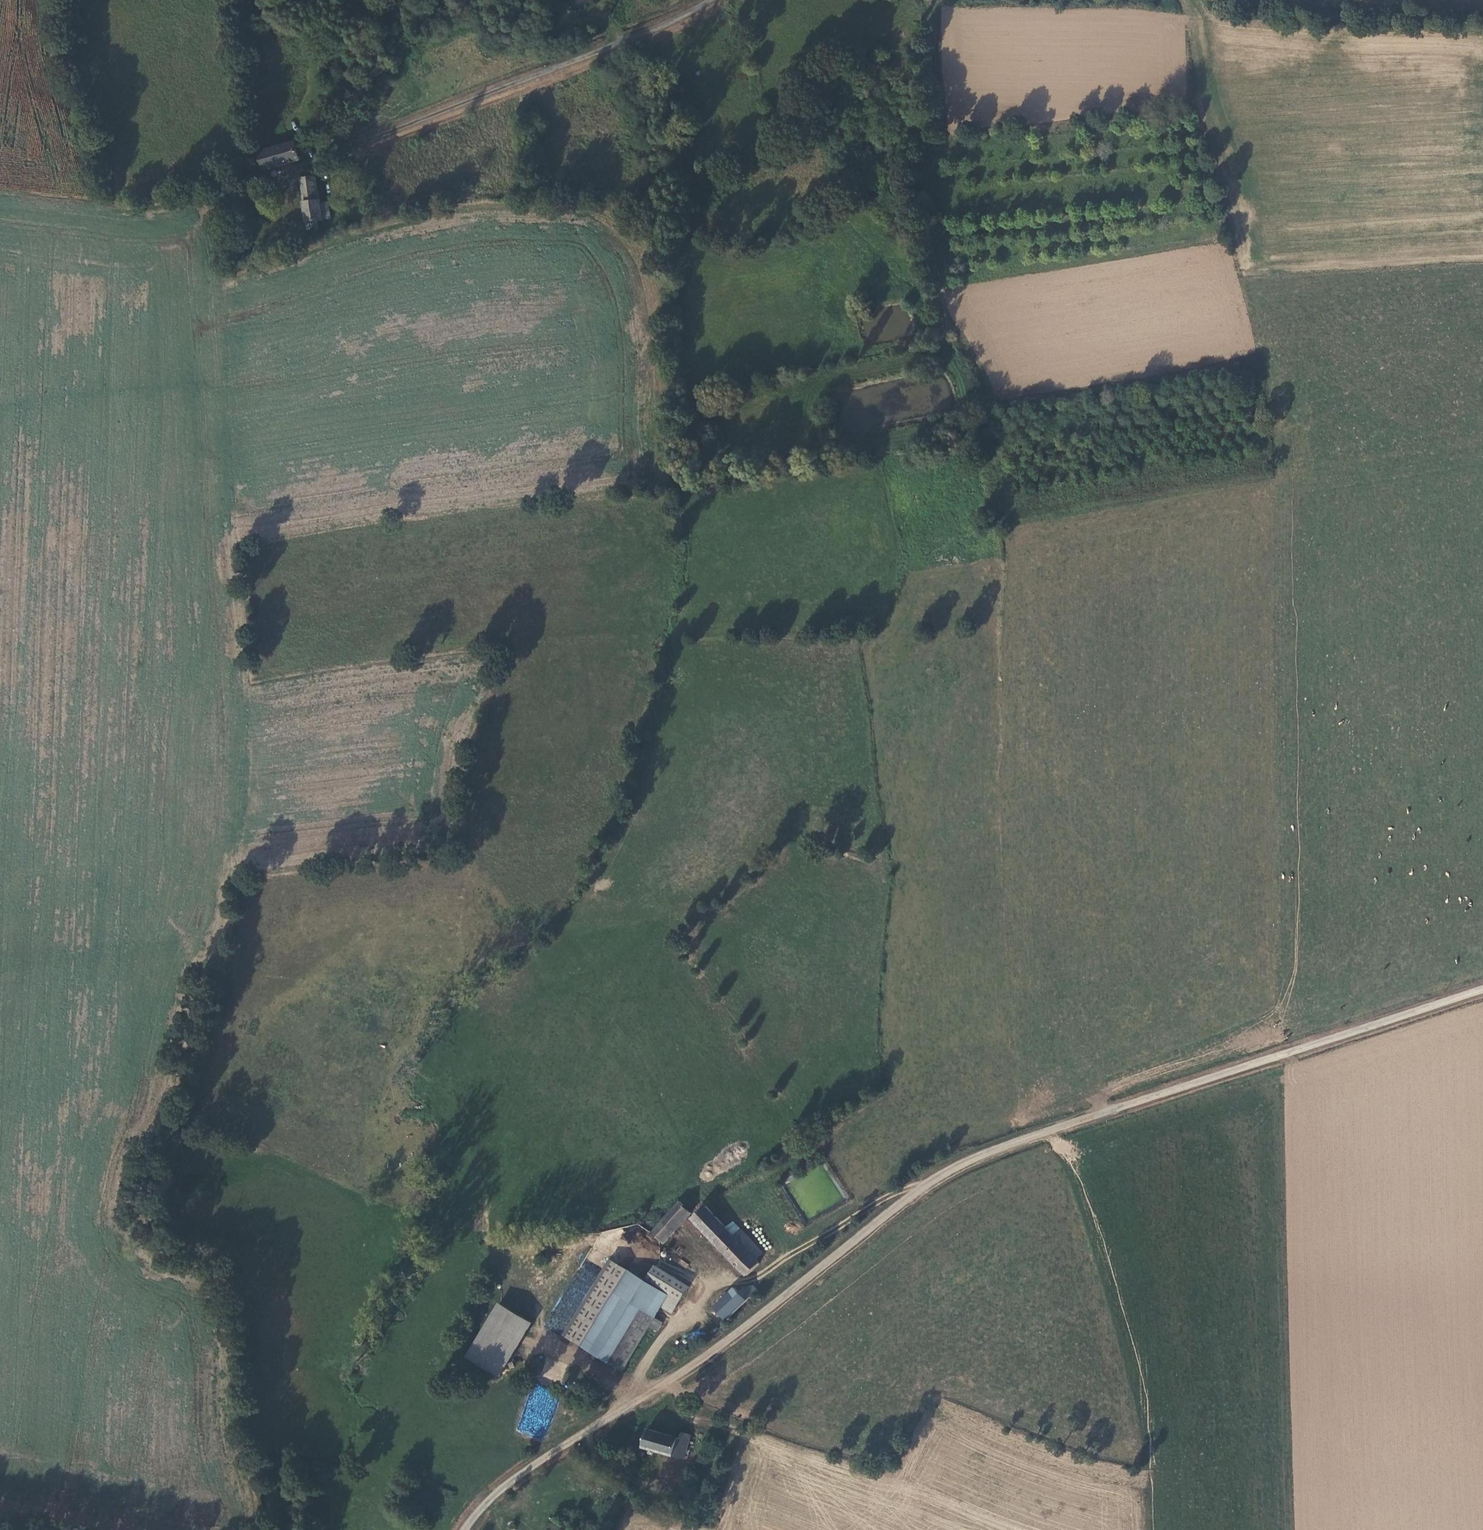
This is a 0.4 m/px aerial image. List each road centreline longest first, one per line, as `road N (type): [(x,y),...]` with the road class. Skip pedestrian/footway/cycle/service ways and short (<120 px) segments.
road 1 (unclassified): [(465,1529),(523,1472),(672,1381),(952,1169),(1482,990)]
road 2 (unclassified): [(712,0),(644,38),(345,151)]

